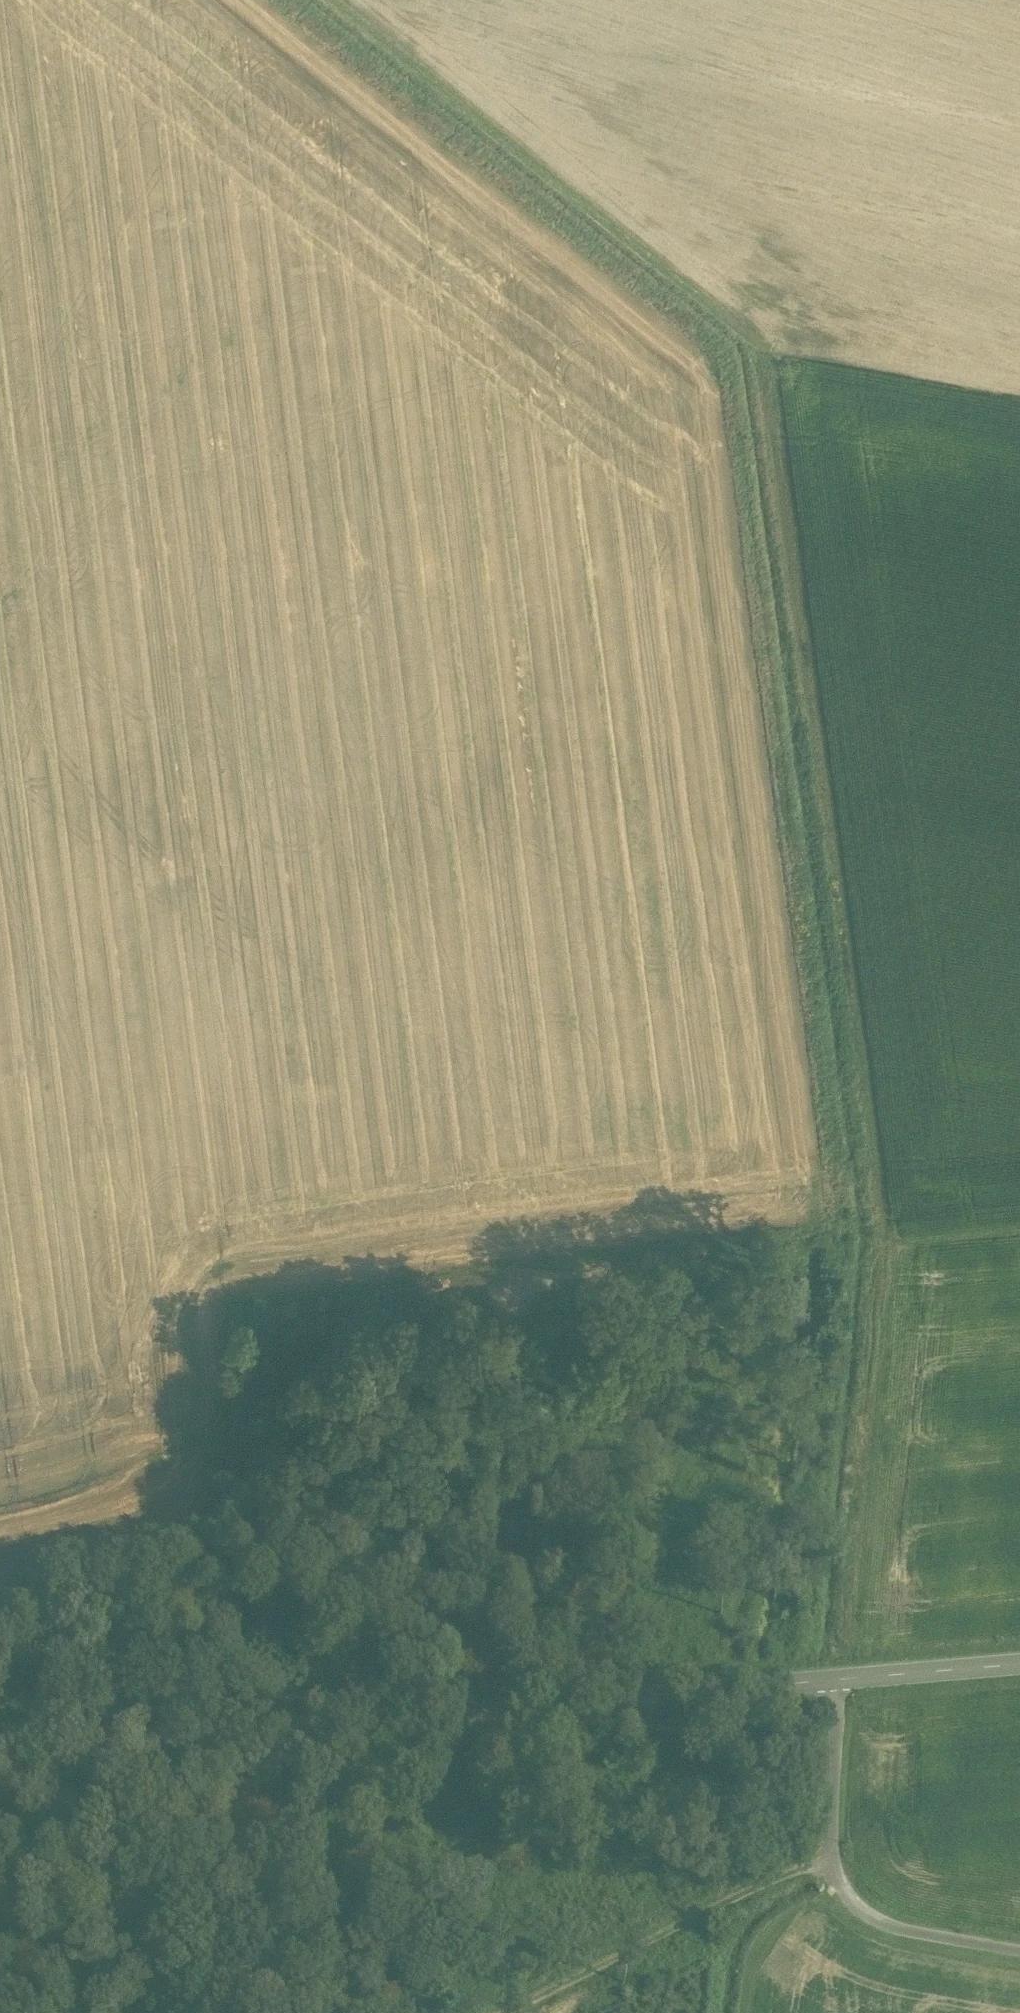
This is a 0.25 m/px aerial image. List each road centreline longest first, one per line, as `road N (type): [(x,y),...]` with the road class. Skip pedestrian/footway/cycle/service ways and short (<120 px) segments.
road 1 (tertiary): [(0,1757),(1019,1666)]
road 2 (track): [(831,1857),(511,2012)]

